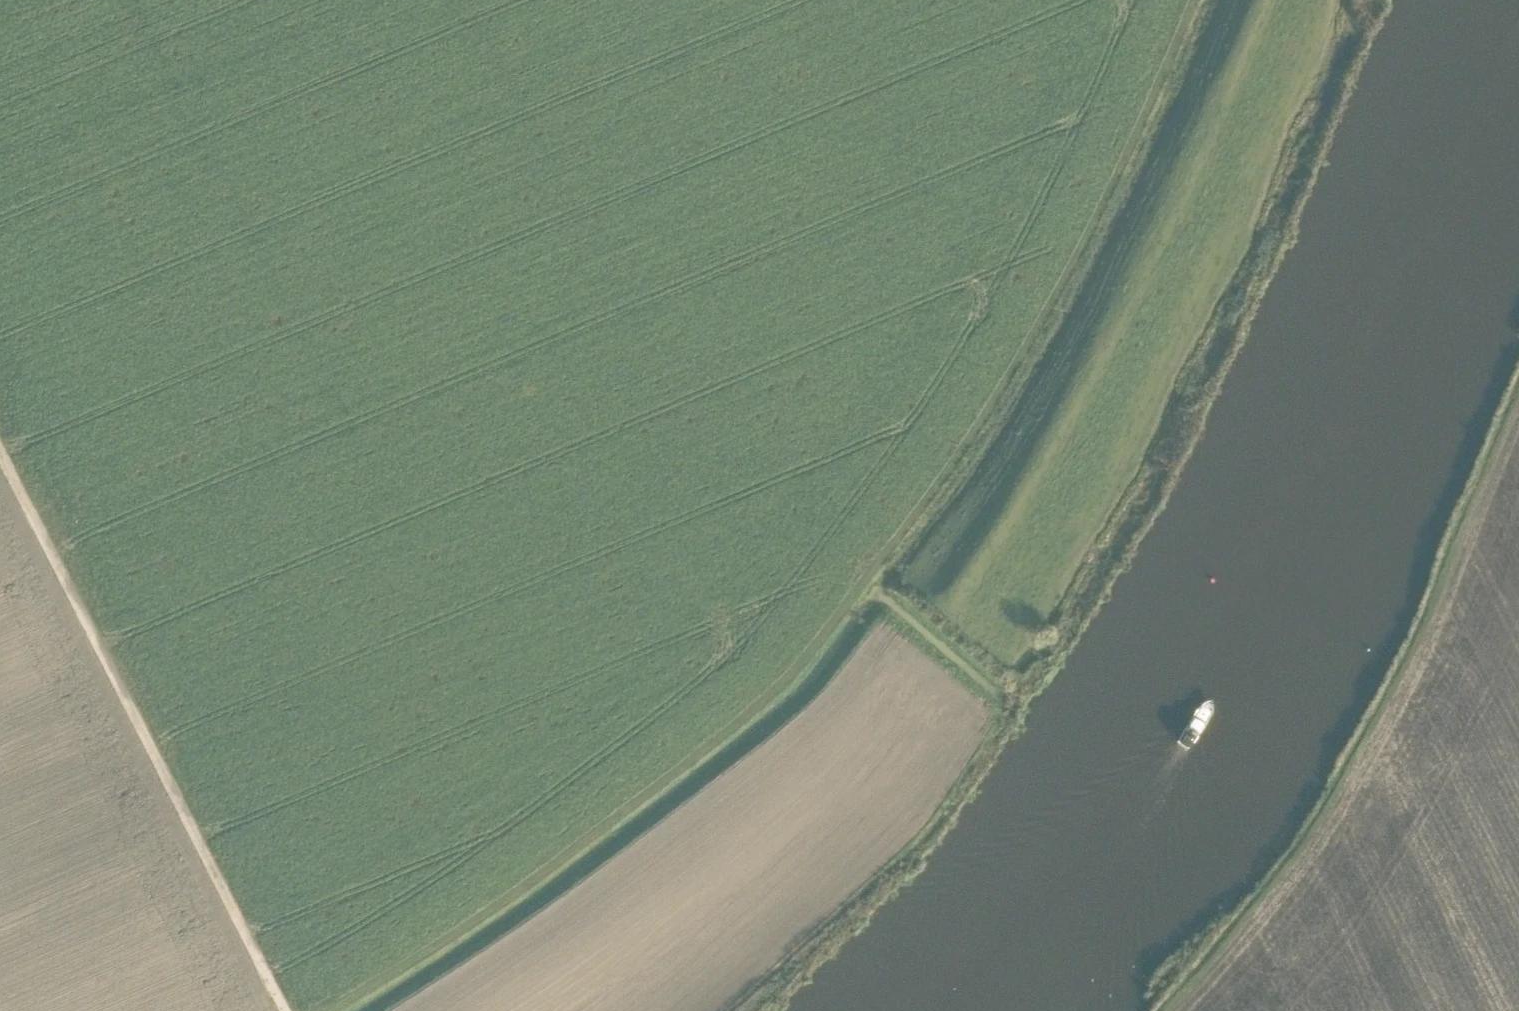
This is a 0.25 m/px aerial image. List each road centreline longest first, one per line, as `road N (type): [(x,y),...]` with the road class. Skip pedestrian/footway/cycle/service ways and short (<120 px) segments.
road 1 (track): [(289,1010),(0,448)]

